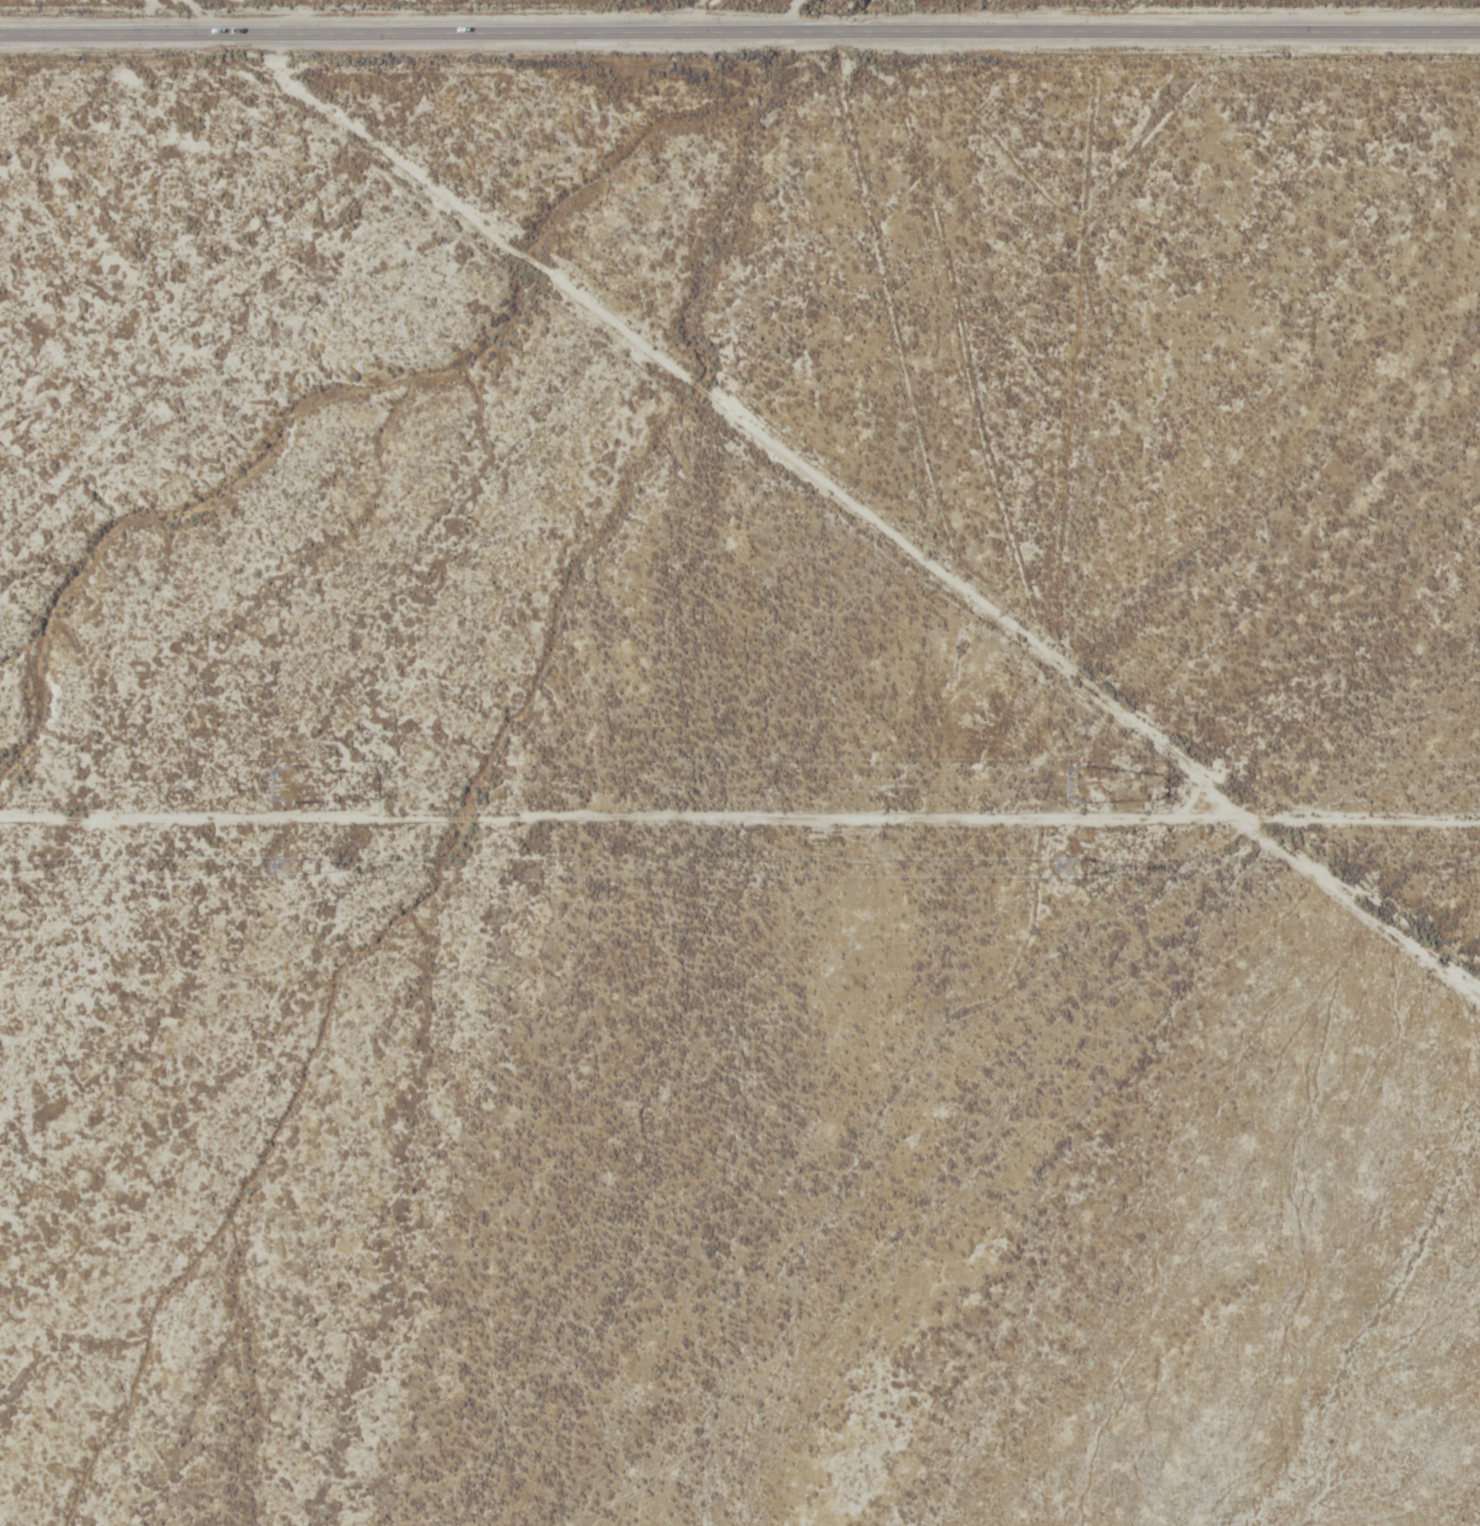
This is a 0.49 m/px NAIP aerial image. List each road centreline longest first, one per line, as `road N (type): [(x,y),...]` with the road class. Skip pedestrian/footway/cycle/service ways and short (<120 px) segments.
road 1 (tertiary): [(1479,33),(0,36)]

